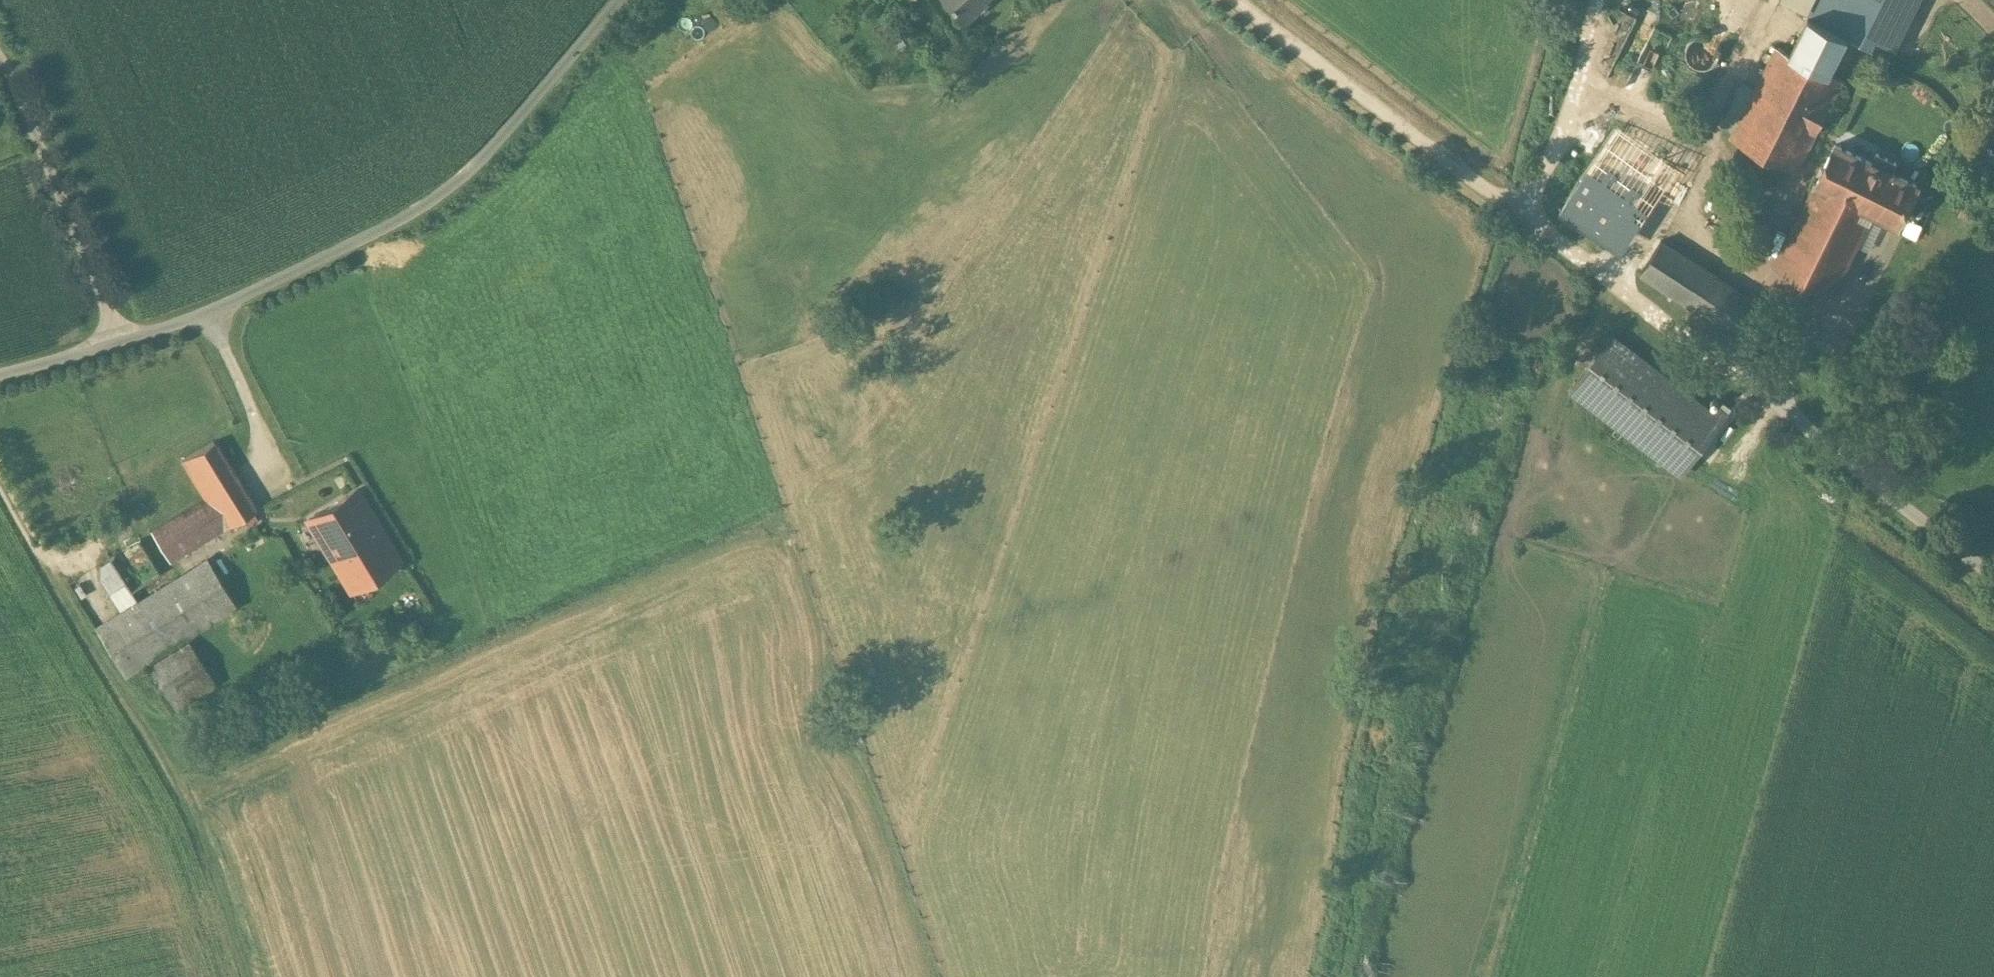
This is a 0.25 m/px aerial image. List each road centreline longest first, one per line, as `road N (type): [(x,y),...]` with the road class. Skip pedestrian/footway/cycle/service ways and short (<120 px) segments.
road 1 (residential): [(619,0),(477,166),(419,211),(213,310),(0,376)]
road 2 (track): [(1242,0),(1777,402)]
road 3 (track): [(1739,0),(1762,28),(1704,120),(1658,117),(1579,83)]
road 4 (track): [(1519,212),(1570,115),(1597,0)]

